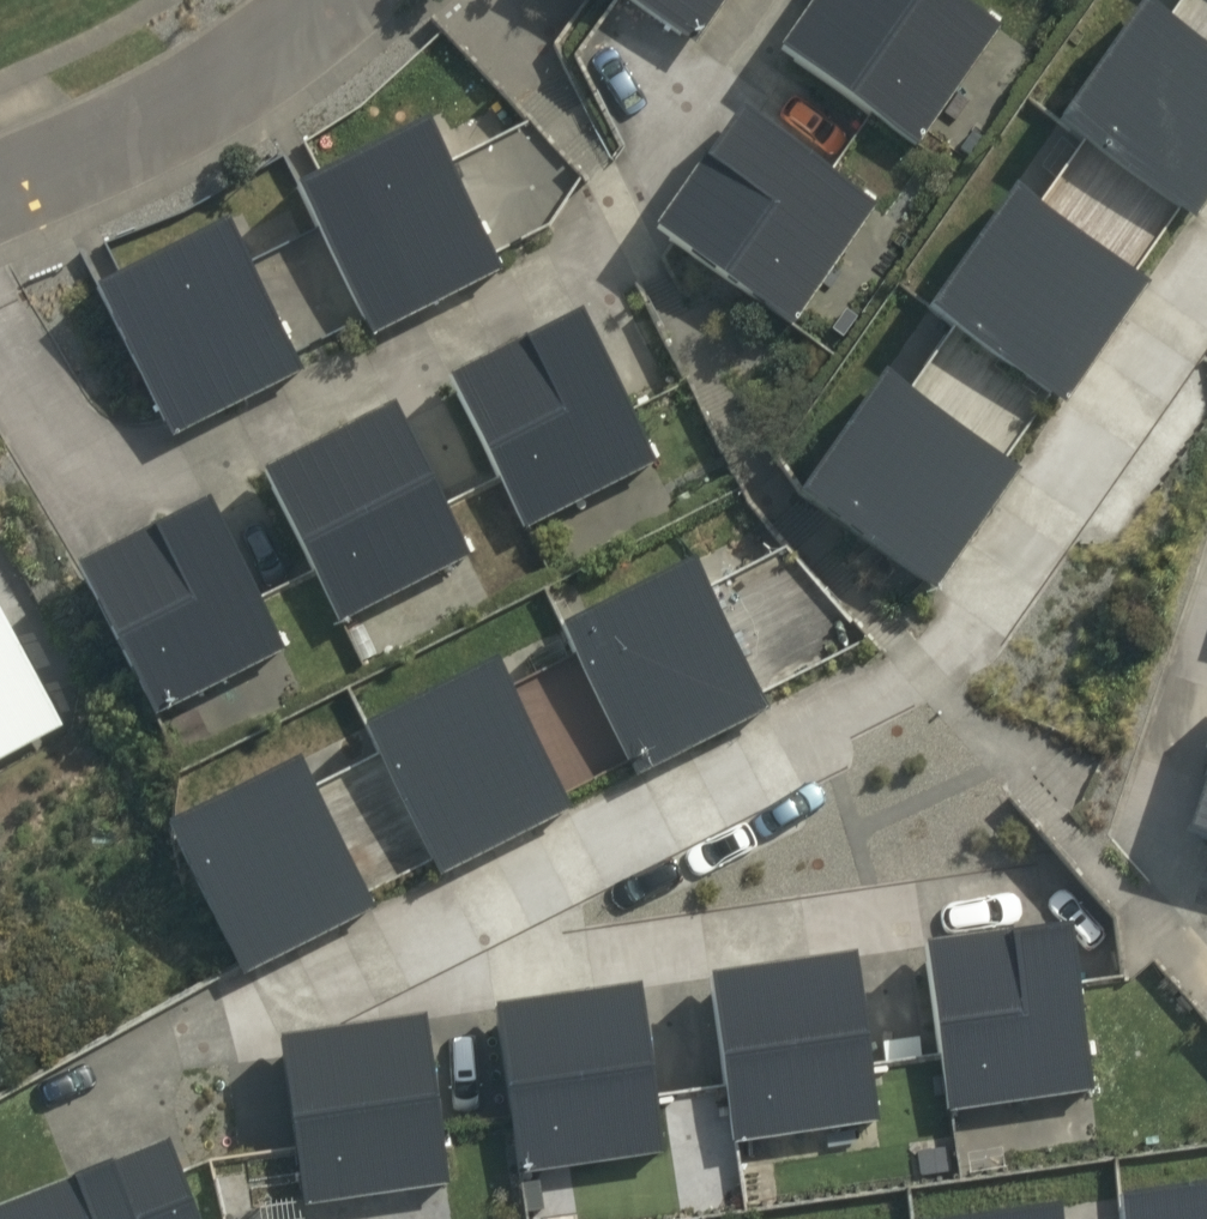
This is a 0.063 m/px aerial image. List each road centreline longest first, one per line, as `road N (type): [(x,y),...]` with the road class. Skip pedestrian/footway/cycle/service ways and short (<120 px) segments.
road 1 (residential): [(0,193),(181,110),(338,0)]

